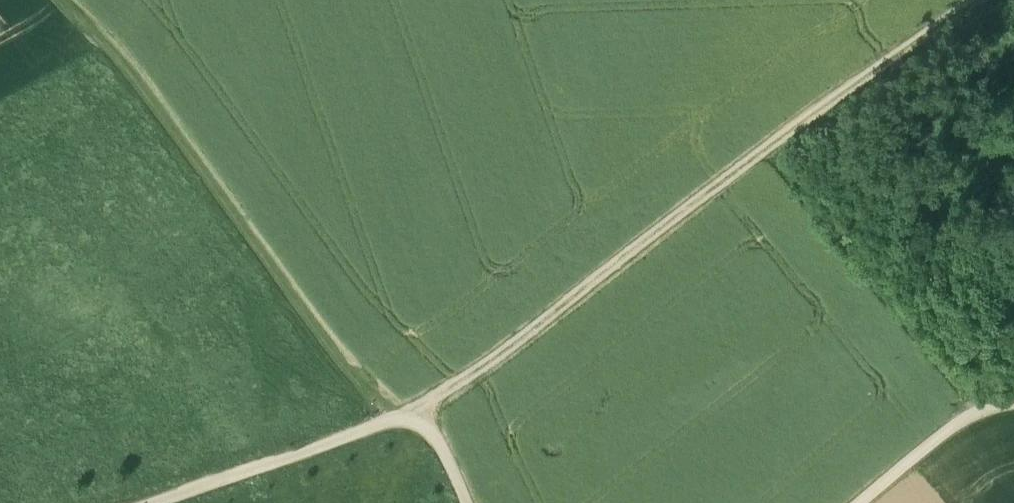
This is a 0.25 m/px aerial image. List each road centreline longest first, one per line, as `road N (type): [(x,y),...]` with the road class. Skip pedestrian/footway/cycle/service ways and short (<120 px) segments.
road 1 (track): [(984,0),(781,138),(492,363),(423,406)]
road 2 (track): [(390,421),(111,49),(62,0)]
road 3 (track): [(423,406),(154,502)]
road 4 (track): [(1013,401),(975,413),(863,502)]

